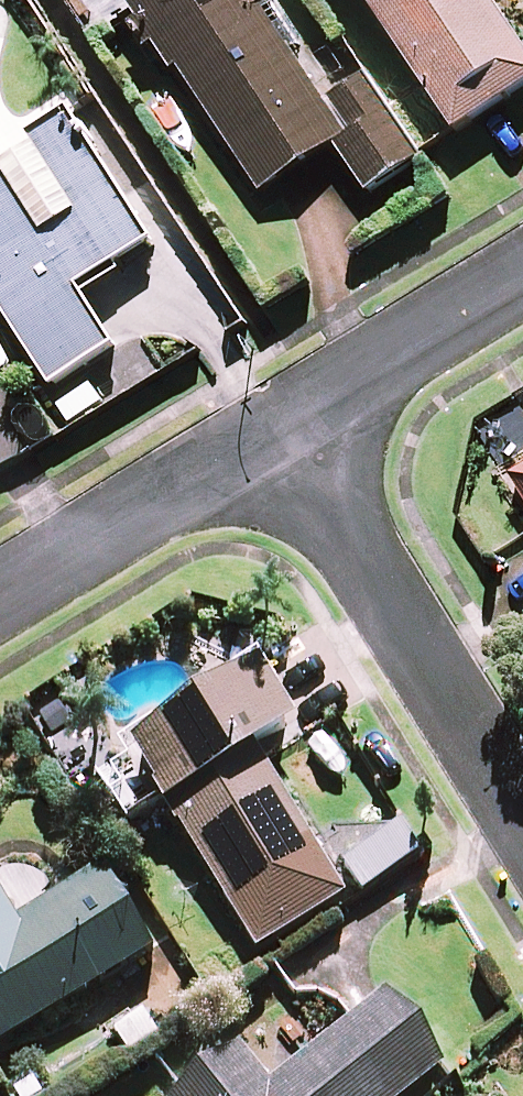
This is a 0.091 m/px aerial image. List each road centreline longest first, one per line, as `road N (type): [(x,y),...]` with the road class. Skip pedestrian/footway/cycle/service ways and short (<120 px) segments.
road 1 (track): [(294,439),(255,313),(81,49)]
road 2 (residential): [(294,439),(522,818)]
road 3 (residential): [(0,609),(294,439)]
road 4 (residential): [(294,439),(522,280)]

